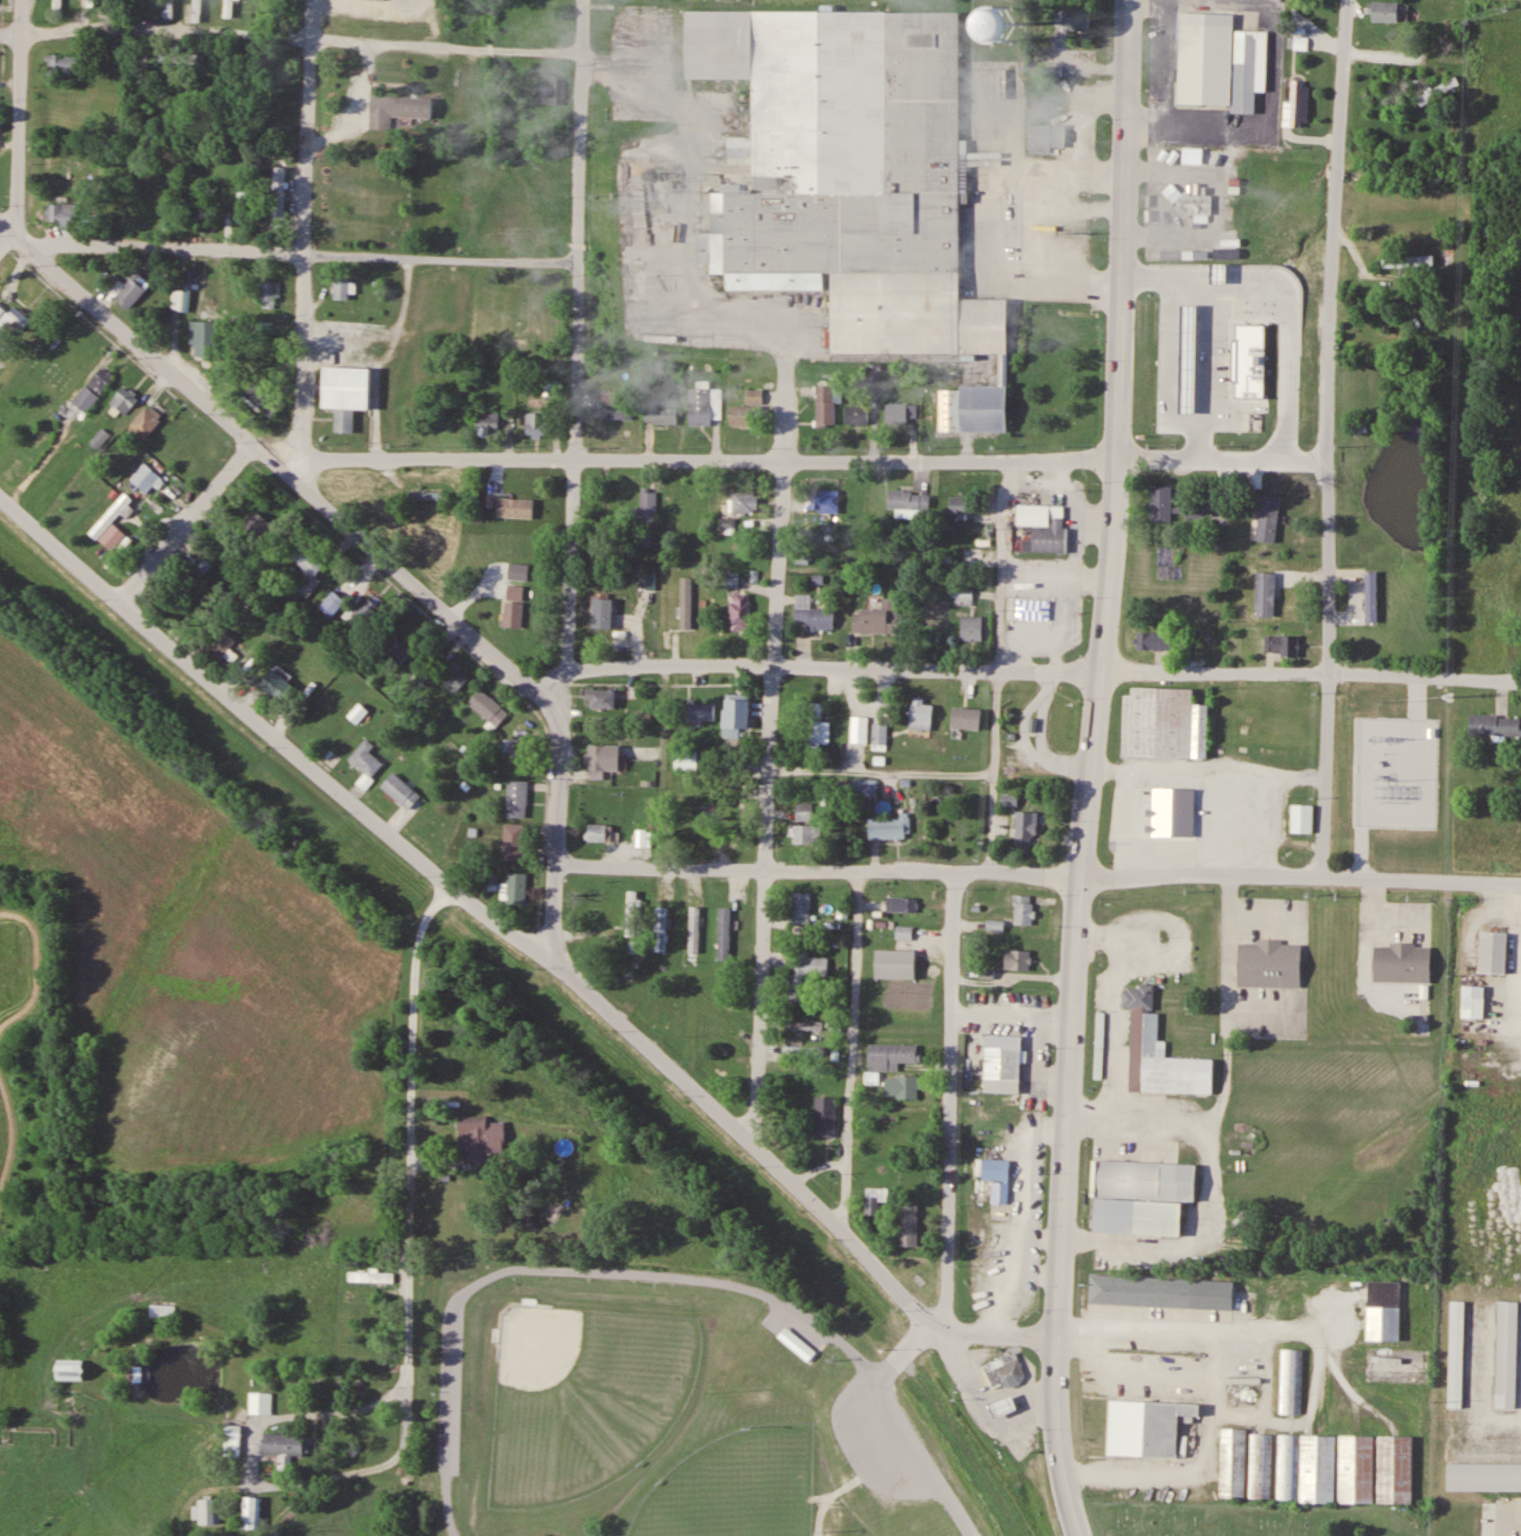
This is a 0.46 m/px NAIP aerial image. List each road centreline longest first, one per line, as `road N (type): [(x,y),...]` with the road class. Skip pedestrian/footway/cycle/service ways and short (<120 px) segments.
road 1 (residential): [(1329,452),(298,466)]
road 2 (residential): [(553,865),(1520,883)]
road 3 (residential): [(1520,680),(778,663),(568,669)]
road 4 (residential): [(971,1535),(886,1399),(827,1327),(736,1285),(523,1266),(463,1293),(456,1311),(443,1469),(458,1535)]
road 5 (trunk): [(1080,877),(1115,458),(1127,0)]
road 6 (residential): [(1322,876),(1334,480),(1329,386),(1348,0)]
road 7 (residential): [(764,1154),(789,356)]
road 8 (residential): [(563,721),(0,223)]
road 9 (residential): [(548,960),(0,497)]
road 10 (residential): [(568,669),(586,0)]
road 11 (trunk): [(1077,1535),(1059,1434),(1057,1335),(1080,877)]
road 12 (residential): [(585,52),(217,32),(0,35)]
road 13 (residential): [(946,1337),(799,1186),(548,960)]
road 14 (residential): [(408,1423),(419,942),(424,921),(452,885)]
road 15 (residential): [(578,264),(69,245),(34,253)]
road 16 (residential): [(946,1337),(957,869)]
road 17 (residential): [(298,466),(311,0)]
road 18 (residential): [(548,960),(563,721)]
road 19 (residential): [(13,234),(22,0)]
road 20 (residential): [(119,601),(252,443)]

